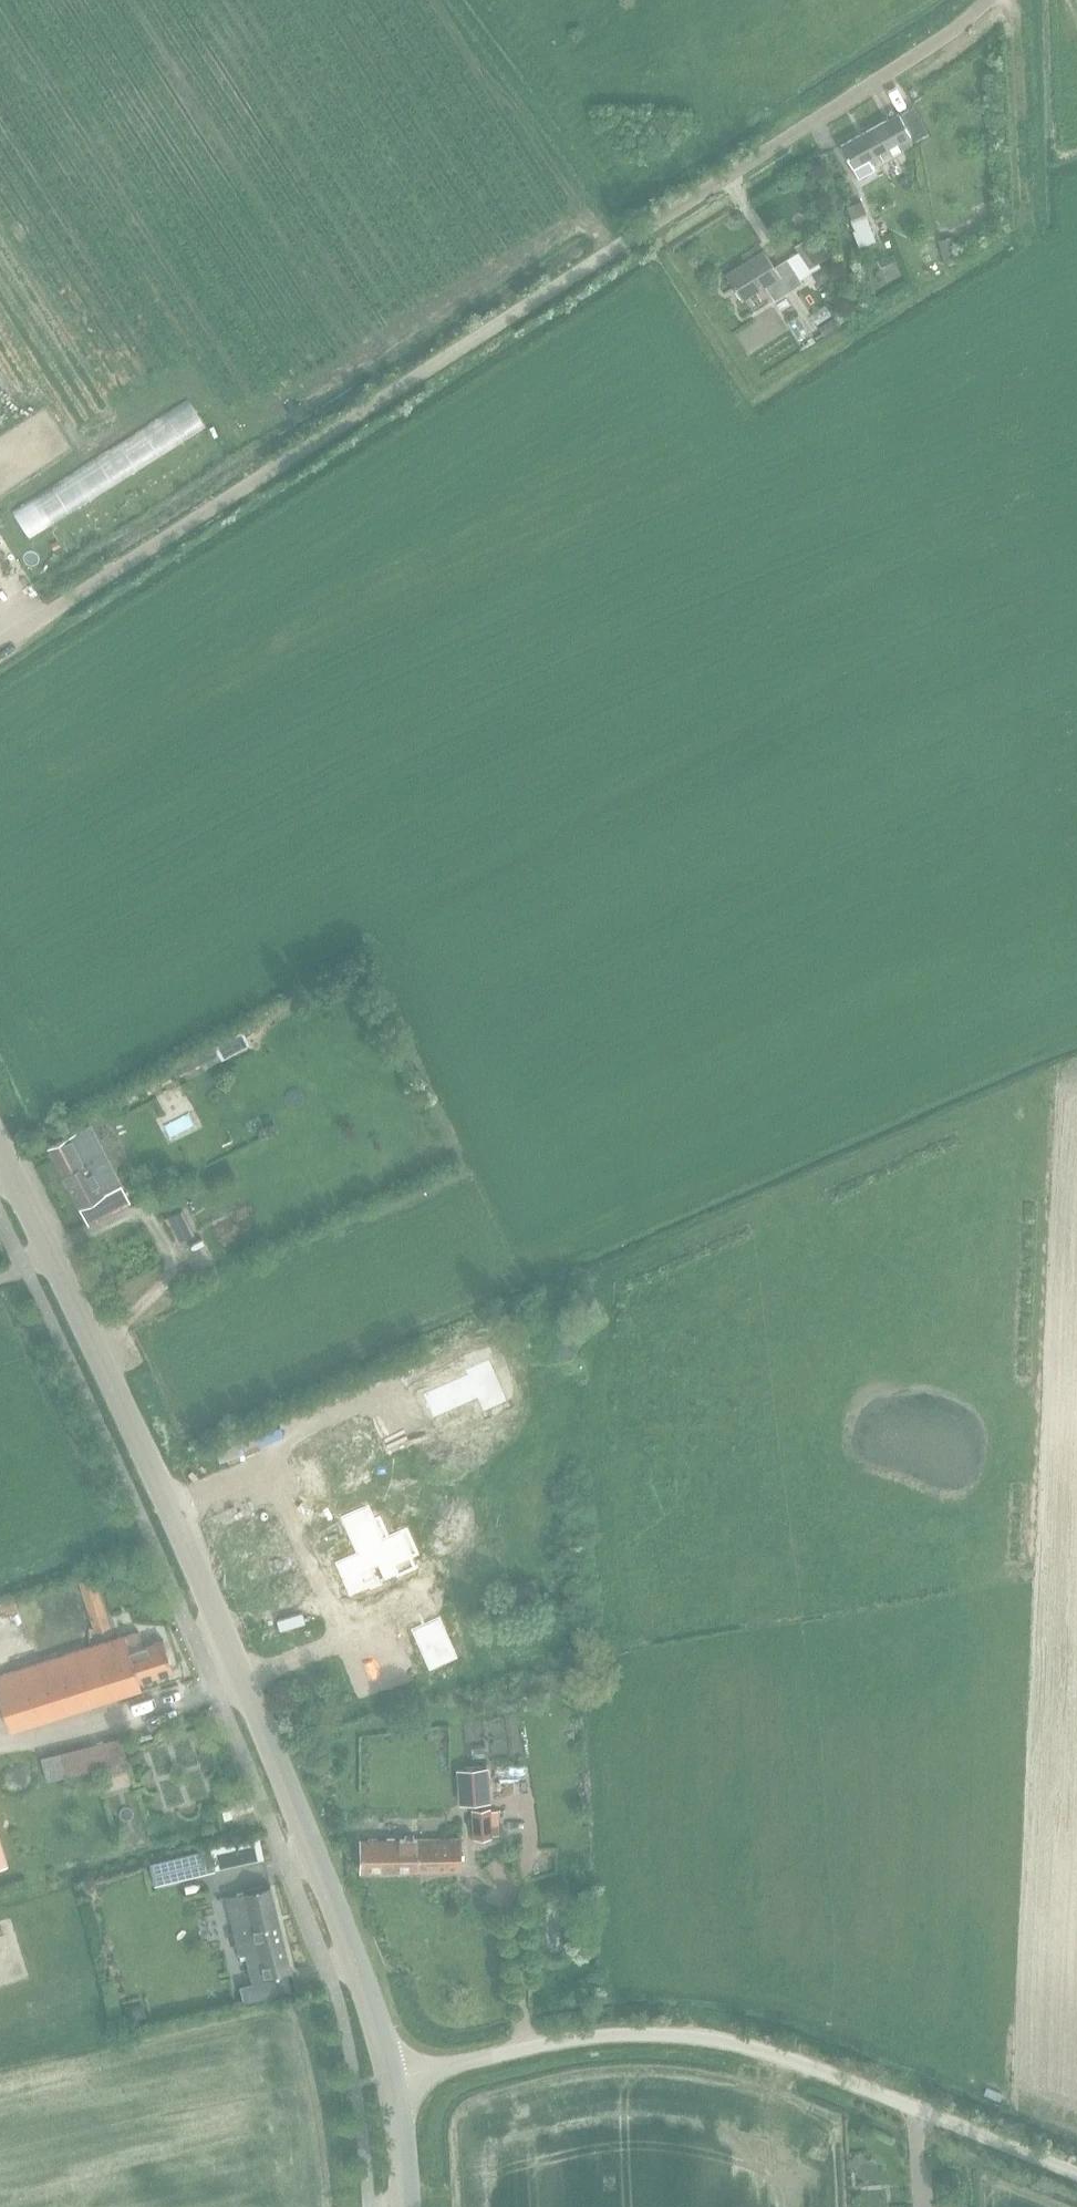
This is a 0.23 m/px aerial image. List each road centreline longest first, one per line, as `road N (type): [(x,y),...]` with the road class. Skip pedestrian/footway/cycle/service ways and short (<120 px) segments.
road 1 (unclassified): [(980,0),(871,82),(0,643)]
road 2 (unclassified): [(391,2079),(354,1942),(282,1760),(0,1135)]
road 3 (unclassified): [(1076,2168),(867,2082),(685,2035),(539,2044),(391,2079)]
road 4 (unclassified): [(407,2206),(391,2079)]

